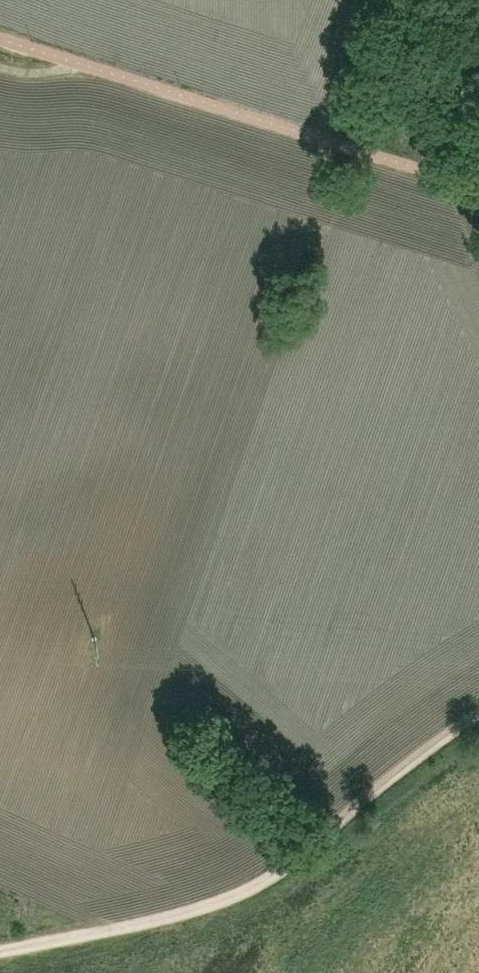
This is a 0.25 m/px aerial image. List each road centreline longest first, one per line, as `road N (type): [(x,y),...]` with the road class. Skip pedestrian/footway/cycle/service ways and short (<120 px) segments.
road 1 (track): [(0,949),(164,918),(239,894),(478,716)]
road 2 (residential): [(478,141),(436,39),(429,0)]

